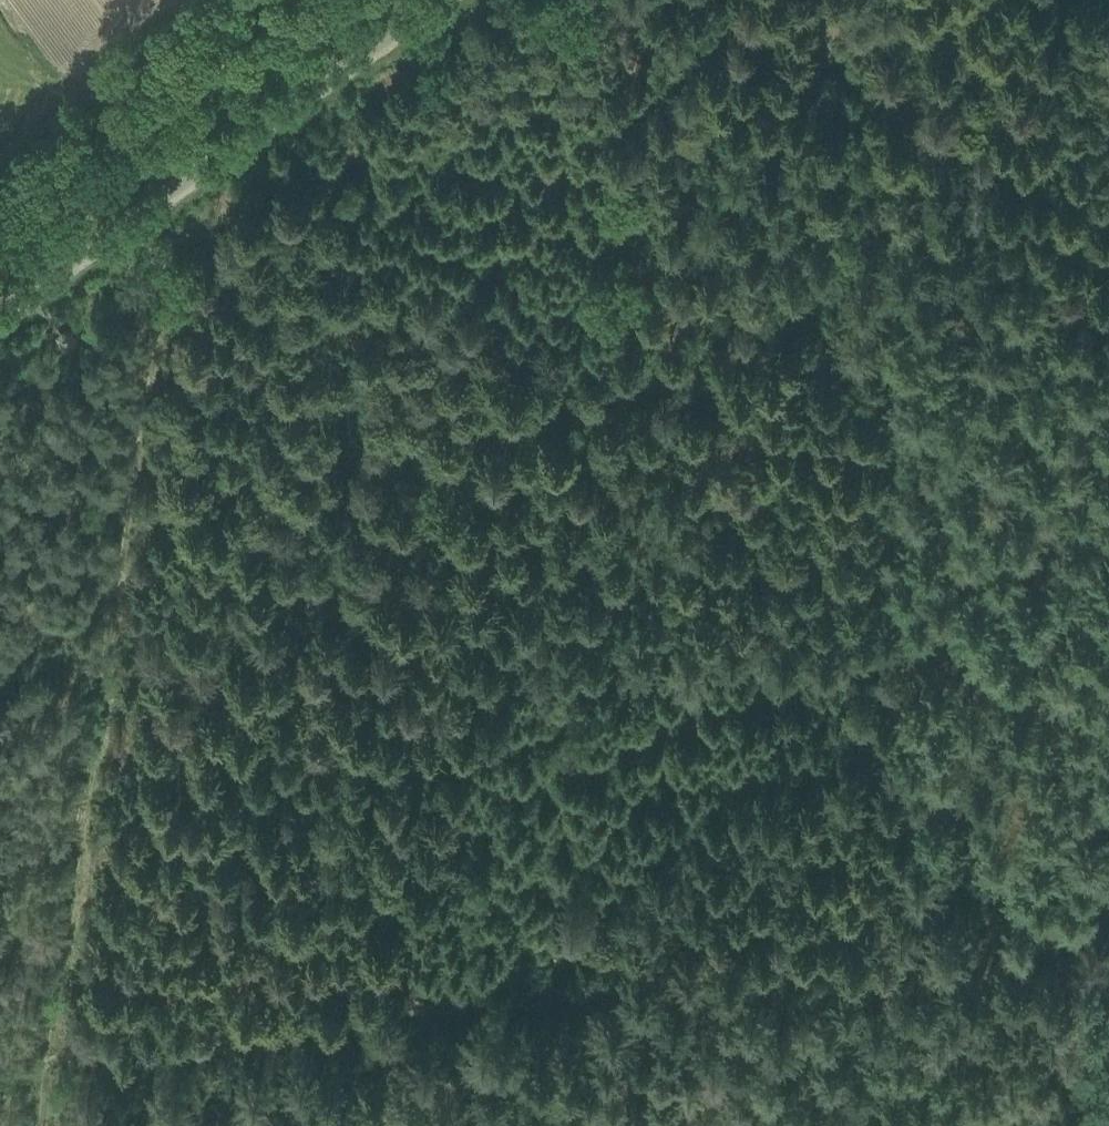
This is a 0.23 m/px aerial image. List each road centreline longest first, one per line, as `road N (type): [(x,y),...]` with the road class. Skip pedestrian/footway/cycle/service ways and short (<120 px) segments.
road 1 (track): [(0,1072),(1108,910)]
road 2 (unclassified): [(0,321),(445,0)]

